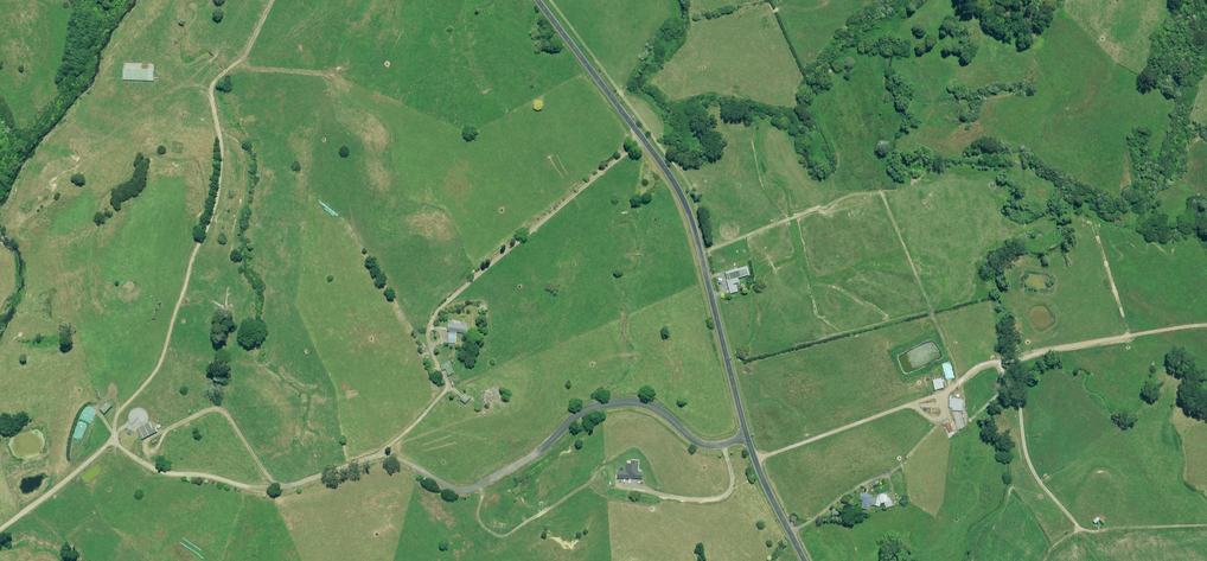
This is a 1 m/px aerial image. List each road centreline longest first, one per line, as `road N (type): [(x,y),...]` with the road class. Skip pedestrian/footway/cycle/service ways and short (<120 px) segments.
road 1 (tertiary): [(537,0),(673,177),(690,215),(747,438)]
road 2 (unclassified): [(747,438),(703,444),(647,404),(611,407),(565,428),(536,459),(471,491),(384,459)]
road 3 (tertiary): [(747,438),(804,560)]

